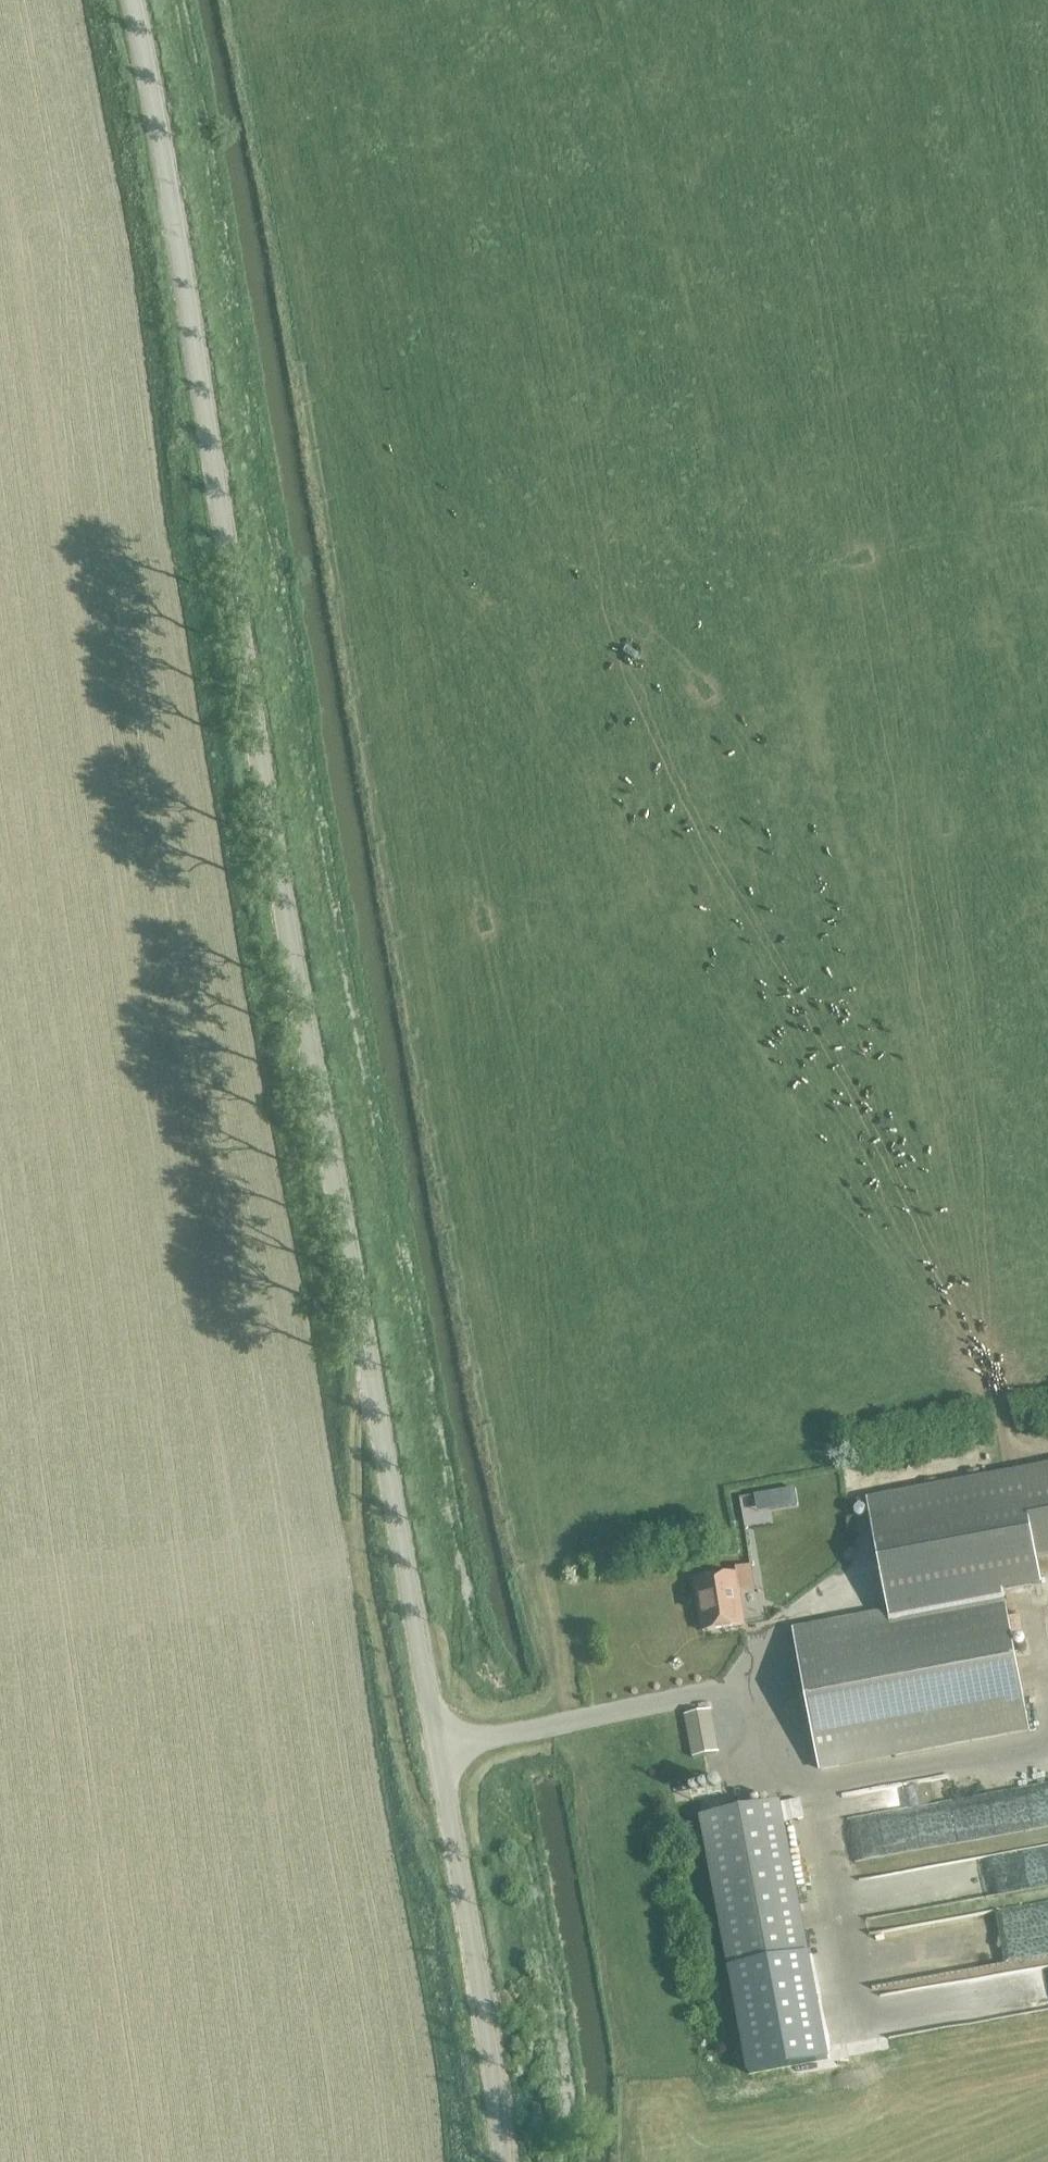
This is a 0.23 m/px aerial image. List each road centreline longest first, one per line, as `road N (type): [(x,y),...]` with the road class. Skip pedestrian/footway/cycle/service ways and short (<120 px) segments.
road 1 (unclassified): [(503,2161),(488,2042),(132,0)]

